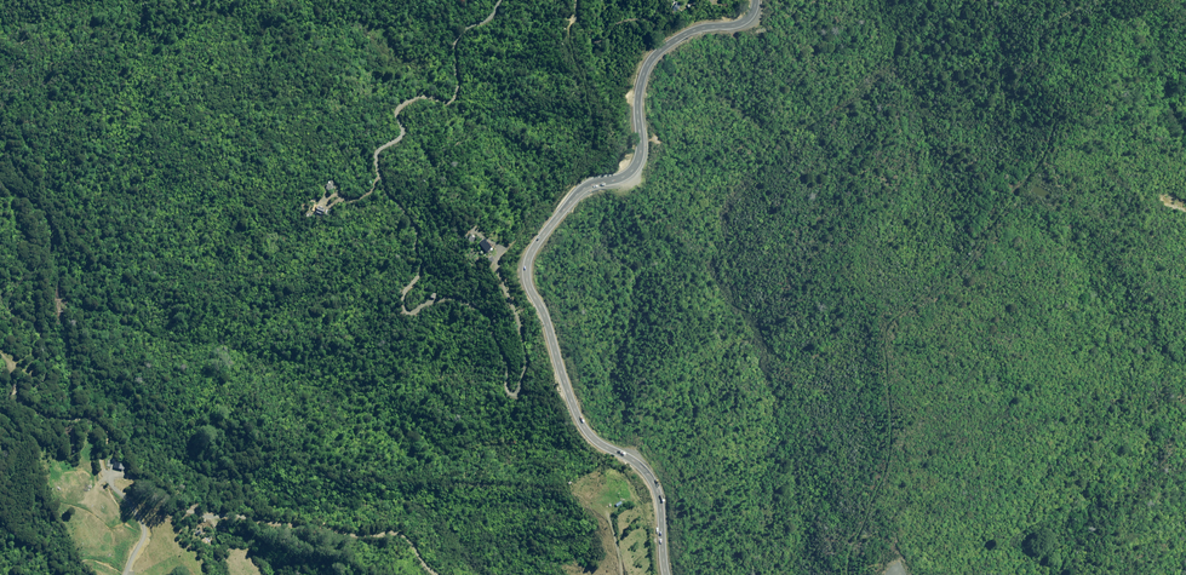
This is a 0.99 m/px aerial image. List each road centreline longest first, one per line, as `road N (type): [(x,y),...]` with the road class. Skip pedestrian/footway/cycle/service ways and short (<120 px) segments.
road 1 (primary): [(756,0),(744,22),(690,34),(661,50),(638,104),(636,166),(567,208),(529,268),(586,423),(656,484),(673,574)]
road 2 (track): [(843,574),(891,441),(885,332),(963,267),(1037,167),(1051,130),(1038,59),(1051,26)]
road 3 (track): [(100,470),(162,488),(178,510),(357,538),(396,528),(436,574)]
road 4 (track): [(100,470),(105,431),(88,420),(26,406),(10,365)]
road 5 (track): [(114,574),(145,534),(100,470)]

